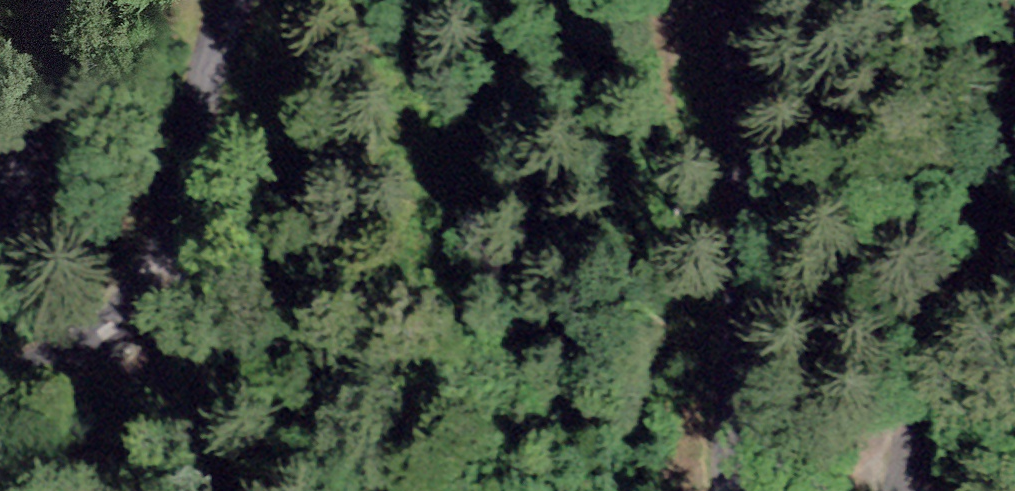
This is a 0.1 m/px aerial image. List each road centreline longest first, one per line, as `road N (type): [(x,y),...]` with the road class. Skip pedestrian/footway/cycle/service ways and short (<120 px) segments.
road 1 (unclassified): [(751,490),(742,482),(738,433),(742,97),(733,0)]
road 2 (unclassified): [(235,0),(215,50),(173,254),(110,337),(0,384)]
road 3 (unclassified): [(1014,41),(967,203),(898,490)]
road 4 (unclassified): [(57,0),(22,191),(0,238)]

